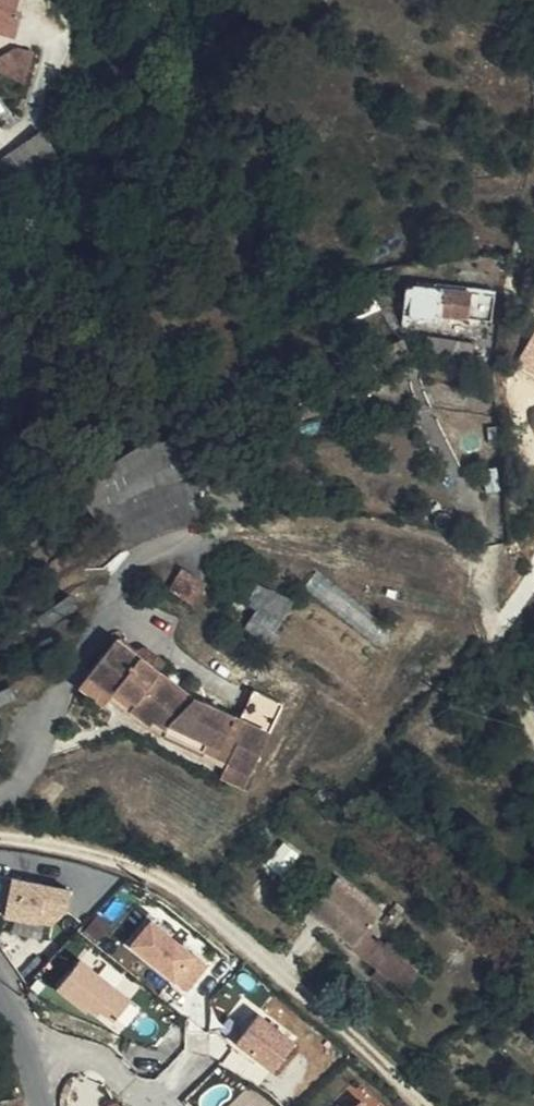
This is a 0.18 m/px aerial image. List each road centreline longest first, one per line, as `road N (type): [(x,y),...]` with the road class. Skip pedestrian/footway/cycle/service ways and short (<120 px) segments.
road 1 (residential): [(0,793),(31,772),(101,599),(145,568),(222,536),(321,522),(403,528),(470,562),(500,630),(533,567)]
road 2 (residential): [(0,838),(109,856),(204,910),(415,1105)]
road 3 (residential): [(0,138),(34,127),(51,86),(50,54),(33,24)]
road 4 (residential): [(29,1054),(72,1056),(121,1074),(156,1105)]

